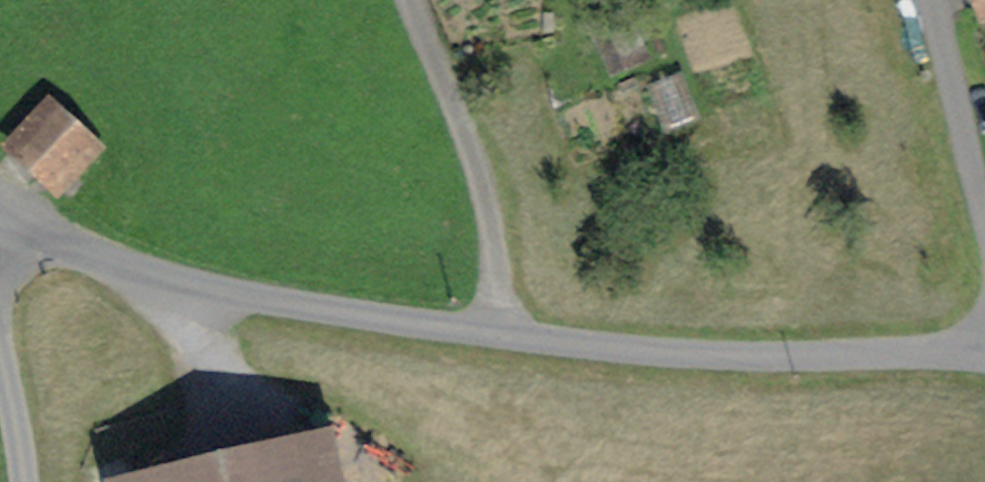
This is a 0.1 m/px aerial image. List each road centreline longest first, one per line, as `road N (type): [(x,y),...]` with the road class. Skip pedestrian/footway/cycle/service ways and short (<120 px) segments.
road 1 (unclassified): [(0,223),(248,297),(666,359),(984,364)]
road 2 (track): [(932,0),(984,214)]
road 3 (unclassified): [(0,357),(30,481)]

